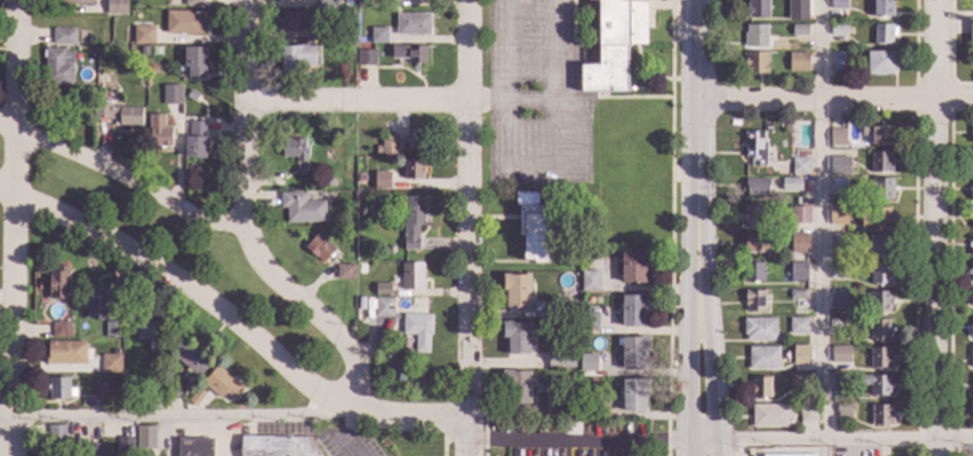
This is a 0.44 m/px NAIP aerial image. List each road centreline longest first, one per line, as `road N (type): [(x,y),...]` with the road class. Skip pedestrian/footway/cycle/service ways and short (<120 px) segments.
road 1 (residential): [(470,421),(346,409),(139,253),(0,192)]
road 2 (residential): [(20,0),(10,455)]
road 3 (residential): [(938,0),(941,455)]
road 4 (residential): [(471,0),(469,455)]
road 5 (tertiary): [(696,0),(698,314)]
road 6 (residential): [(972,100),(696,100)]
road 7 (residential): [(249,225),(196,217),(174,200),(0,126)]
road 8 (residential): [(346,409),(359,364),(347,343),(272,279),(256,257),(249,225)]
road 9 (residential): [(248,0),(249,225)]
road 10 (residential): [(471,102),(248,101)]
road 11 (tertiary): [(698,314),(688,439)]
road 12 (tertiary): [(715,438),(698,314)]

